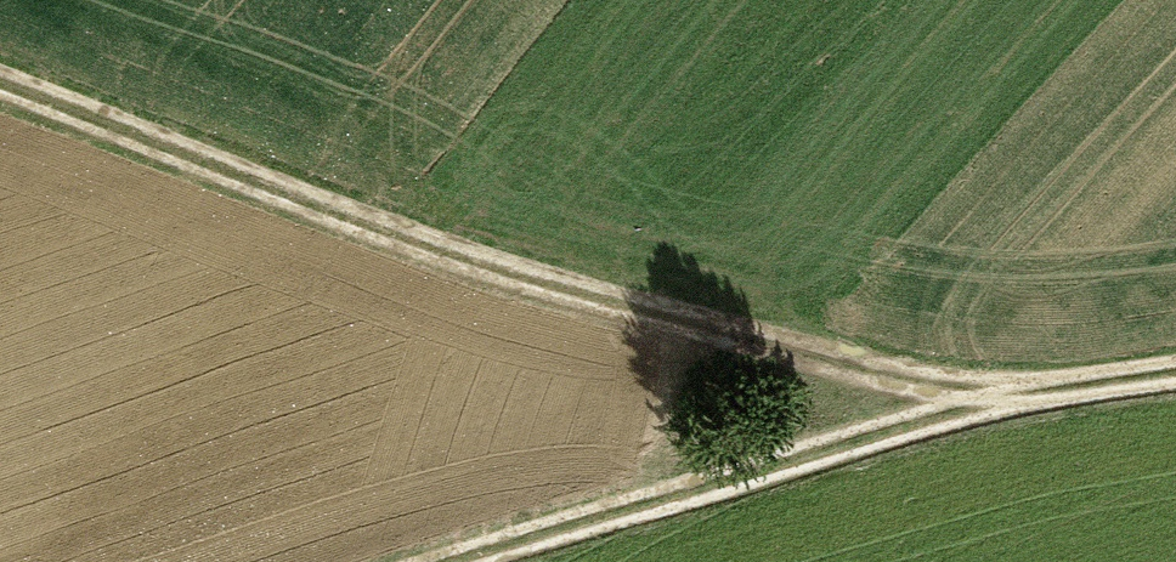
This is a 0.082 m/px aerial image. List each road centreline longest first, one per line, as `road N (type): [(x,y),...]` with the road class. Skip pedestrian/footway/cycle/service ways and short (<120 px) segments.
road 1 (track): [(0,90),(358,241),(728,356),(975,415)]
road 2 (track): [(484,561),(975,415)]
road 3 (track): [(975,415),(1175,385)]

